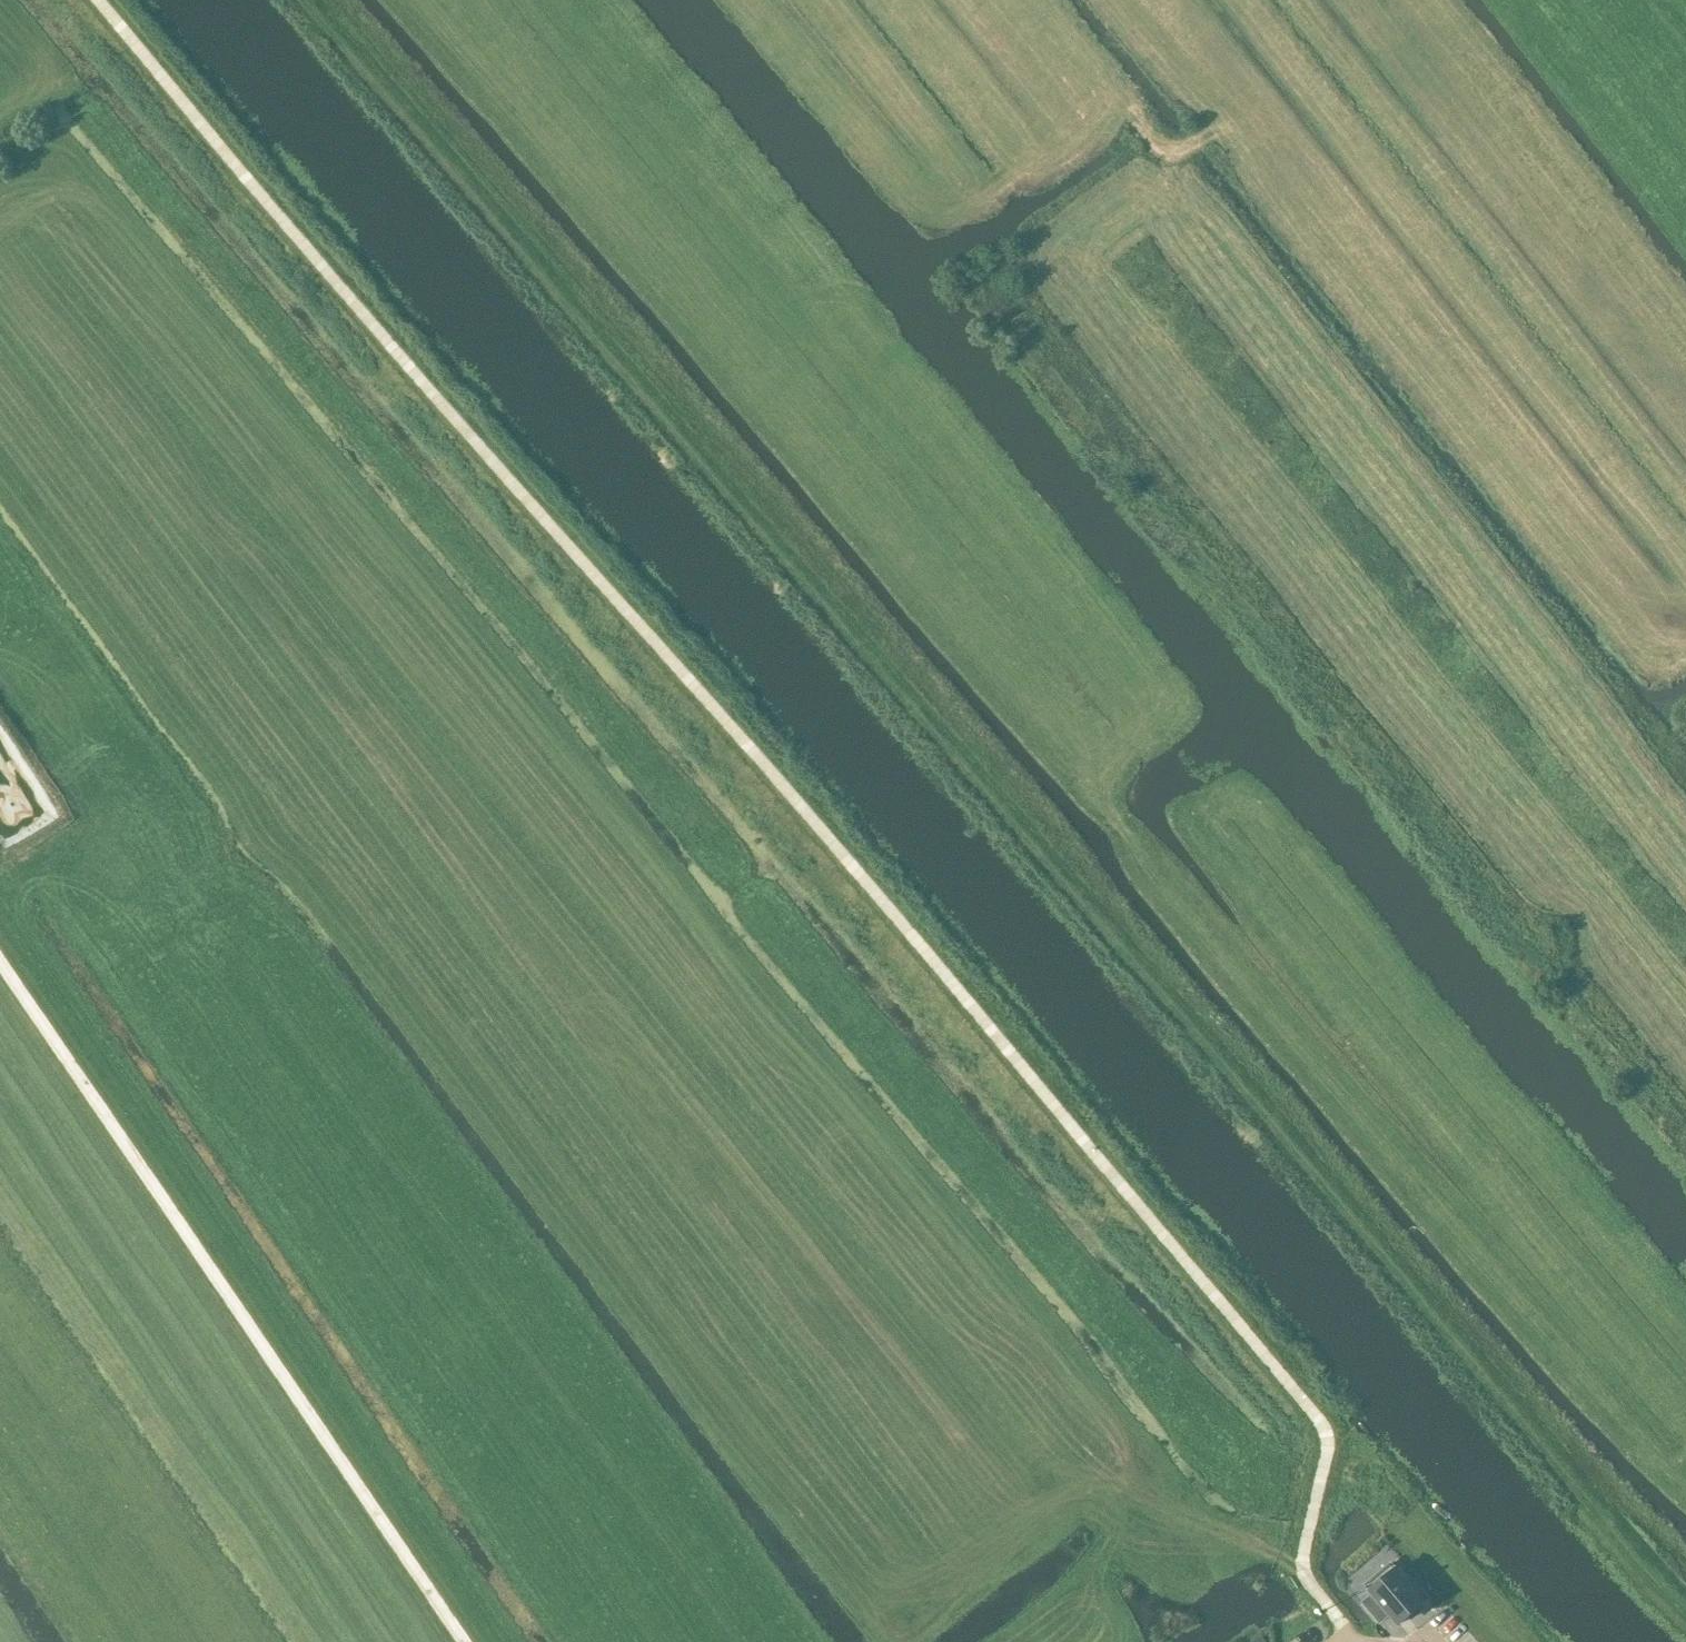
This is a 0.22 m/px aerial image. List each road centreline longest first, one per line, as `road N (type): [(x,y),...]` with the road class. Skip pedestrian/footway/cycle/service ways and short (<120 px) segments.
road 1 (track): [(463,1641),(0,962)]

